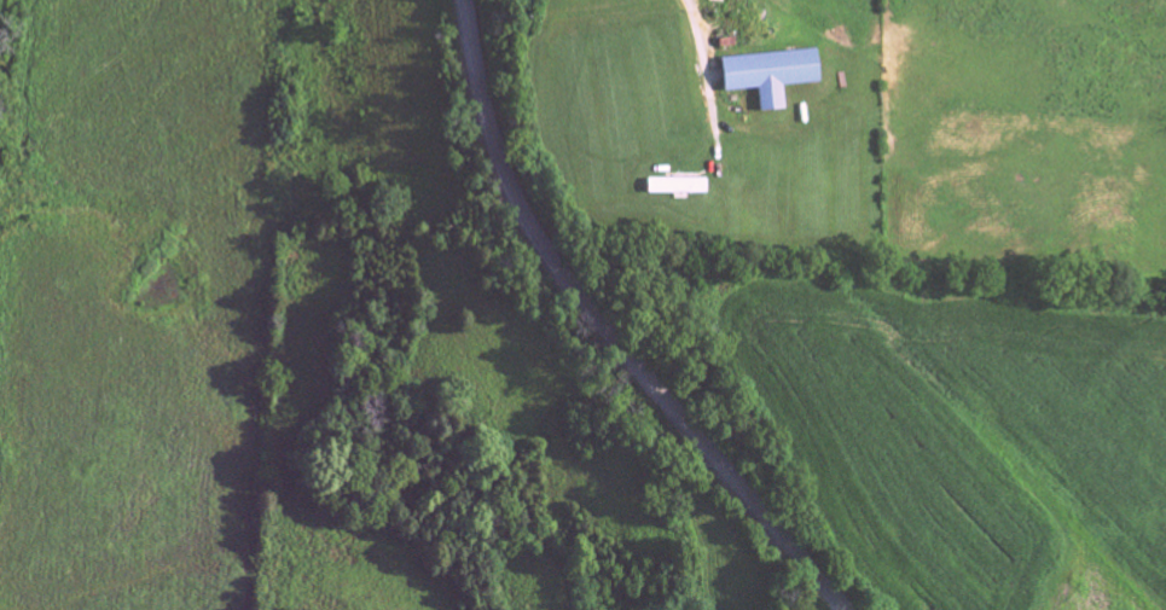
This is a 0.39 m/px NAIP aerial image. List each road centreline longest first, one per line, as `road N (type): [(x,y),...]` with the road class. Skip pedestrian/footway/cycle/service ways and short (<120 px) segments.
road 1 (secondary): [(844,609),(673,416),(545,251),(504,172),(465,0)]

